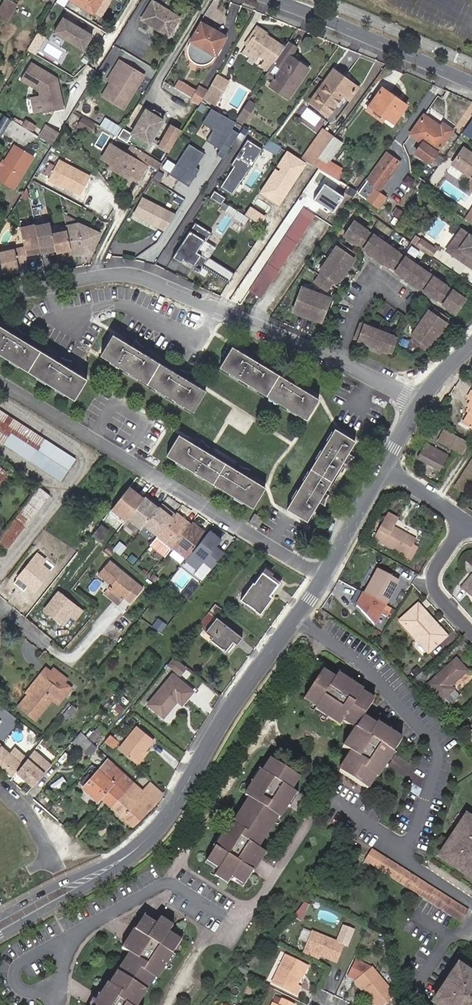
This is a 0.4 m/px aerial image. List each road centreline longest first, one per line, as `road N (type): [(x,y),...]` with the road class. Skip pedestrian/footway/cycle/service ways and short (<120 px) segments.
road 1 (residential): [(0,926),(151,839),(325,578)]
road 2 (residential): [(0,383),(325,578)]
road 3 (residential): [(0,295),(127,275),(333,361)]
road 4 (residential): [(471,83),(280,0)]
road 5 (residential): [(469,521),(433,585),(471,633)]
road 6 (residential): [(325,578),(385,467)]

